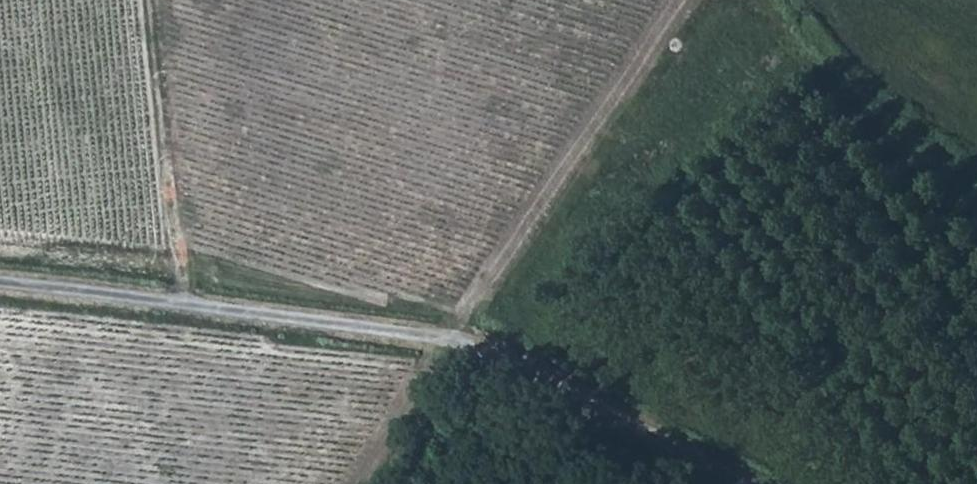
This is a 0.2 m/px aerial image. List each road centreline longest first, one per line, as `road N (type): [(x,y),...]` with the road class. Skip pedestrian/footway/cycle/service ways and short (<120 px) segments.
road 1 (unclassified): [(729,483),(451,342),(0,283)]
road 2 (track): [(451,342),(671,0)]
road 3 (track): [(181,302),(148,0)]
road 4 (track): [(800,0),(899,112),(976,140)]

